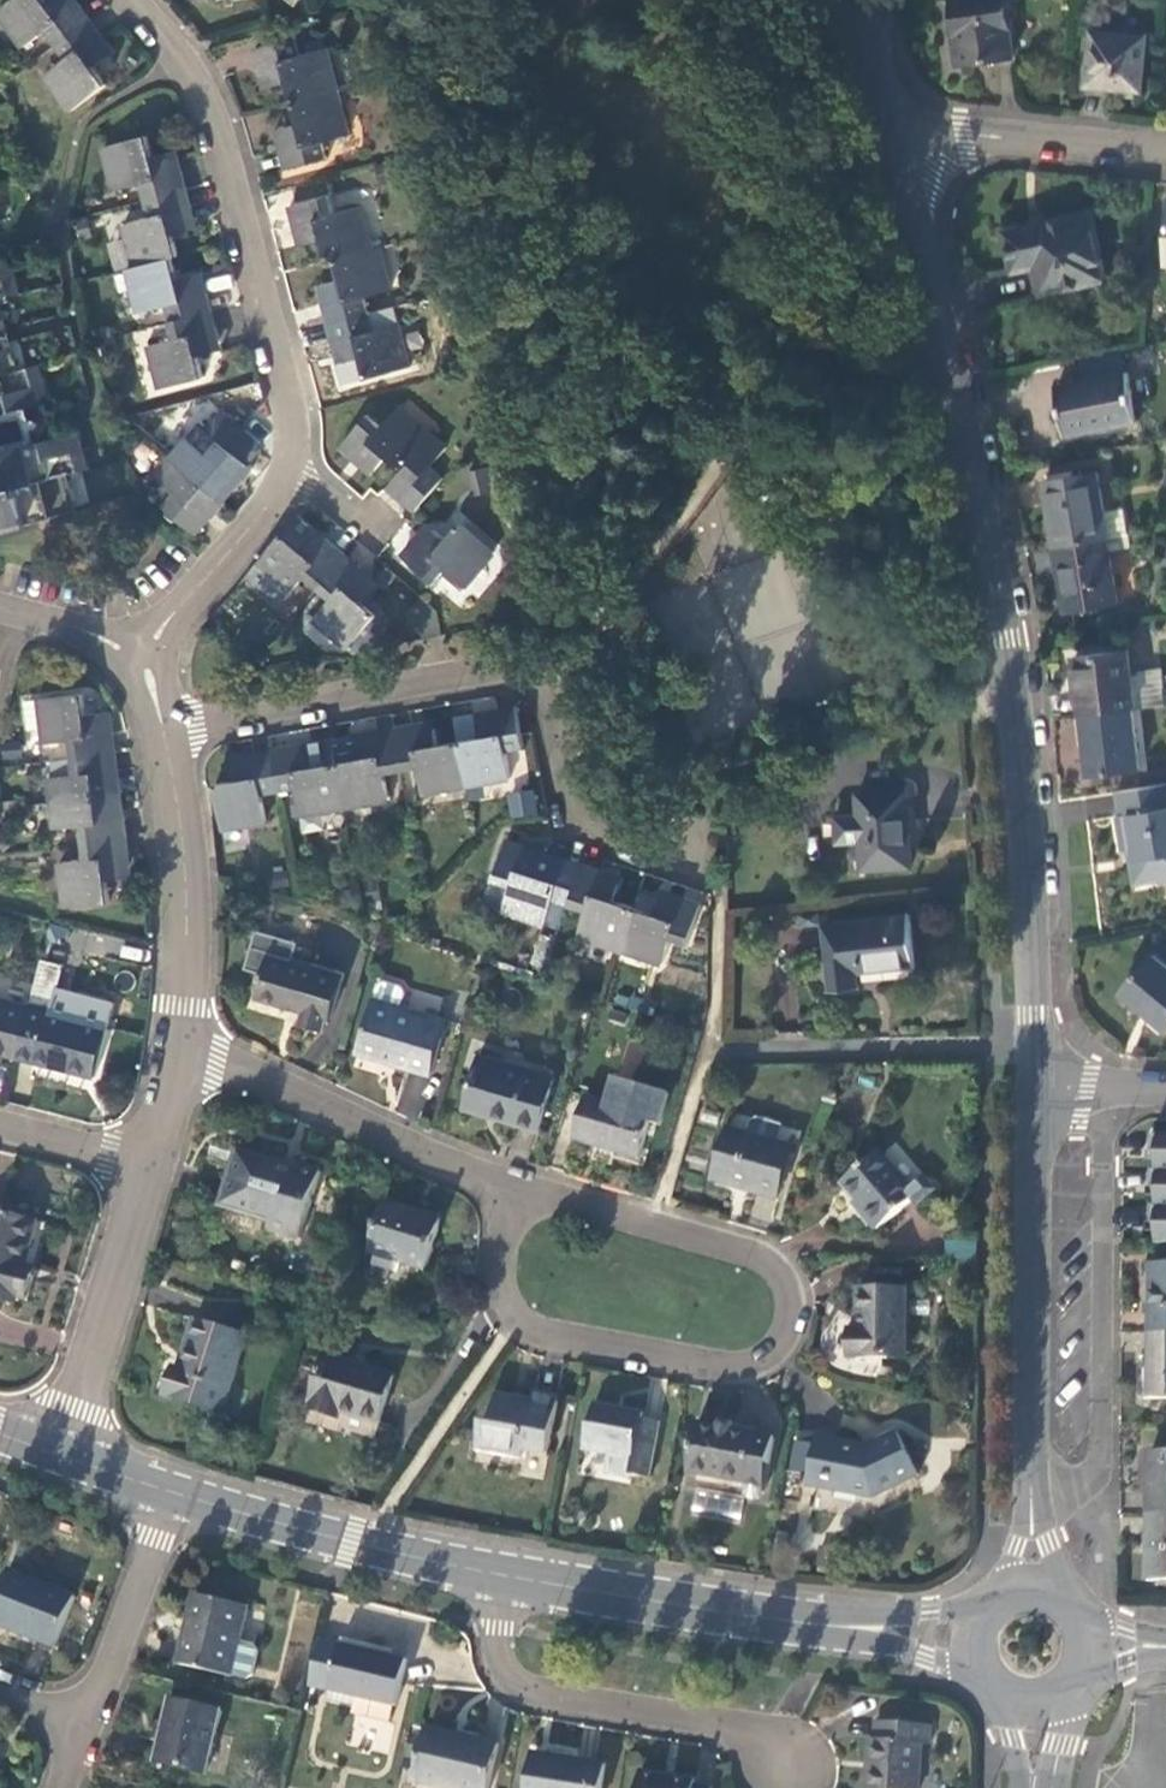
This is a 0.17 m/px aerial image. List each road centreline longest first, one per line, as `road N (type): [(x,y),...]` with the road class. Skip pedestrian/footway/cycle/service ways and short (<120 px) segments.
road 1 (tertiary): [(901,137),(1010,634),(1031,867),(1037,1046)]
road 2 (residential): [(163,732),(509,667),(545,684),(554,700),(583,810),(607,828),(675,851)]
road 3 (residential): [(515,1328),(545,1341),(721,1374),(758,1368),(781,1325),(767,1272),(747,1262),(522,1200)]
road 4 (residential): [(316,481),(296,347),(245,164),(202,48),(156,0)]
road 5 (tertiary): [(1038,1090),(1034,1591)]
road 6 (secondary): [(501,1576),(686,1612),(979,1638)]
road 7 (residential): [(501,1576),(501,1672),(523,1691),(706,1724),(806,1787)]
road 8 (residential): [(178,1045),(522,1200)]
road 9 (secondary): [(160,1489),(501,1576)]
road 10 (residential): [(715,1053),(1037,1046)]
road 11 (residential): [(178,1045),(182,838),(163,732)]
road 12 (residential): [(61,1454),(150,1166)]
road 13 (residential): [(901,137),(1165,151)]
road 14 (residential): [(141,651),(221,561),(316,481)]
road 15 (residential): [(160,1489),(77,1717)]
road 16 (residential): [(150,1166),(0,1129)]
road 17 (tertiary): [(901,137),(868,0)]
road 18 (residential): [(522,1200),(501,1246),(500,1289),(515,1328)]
road 19 (residential): [(19,614),(141,651)]
road 20 (residential): [(1038,1090),(1165,1090)]
road 21 (residential): [(150,1166),(178,1045)]

